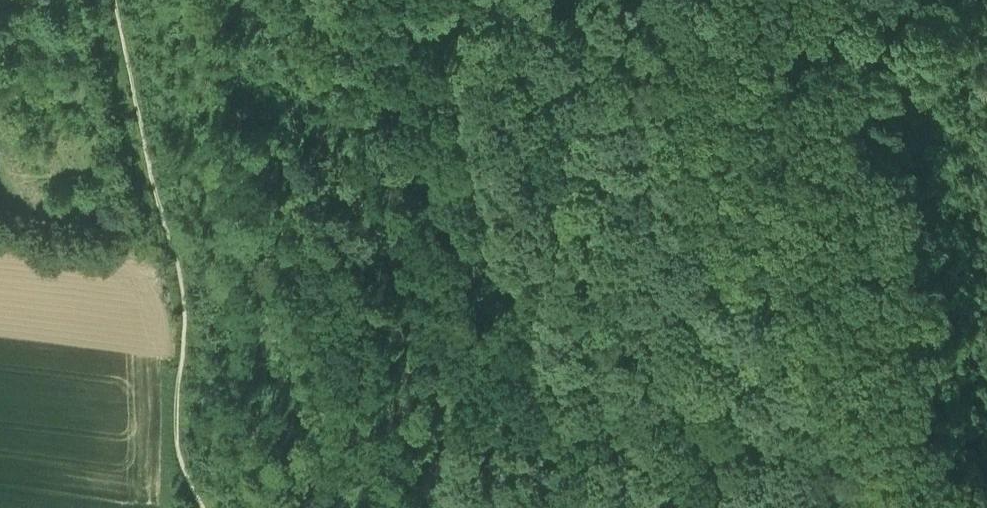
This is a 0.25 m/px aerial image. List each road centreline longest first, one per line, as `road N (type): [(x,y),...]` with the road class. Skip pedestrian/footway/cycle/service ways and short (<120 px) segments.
road 1 (track): [(571,0),(621,159),(677,262),(843,507)]
road 2 (track): [(502,0),(555,459),(579,507)]

